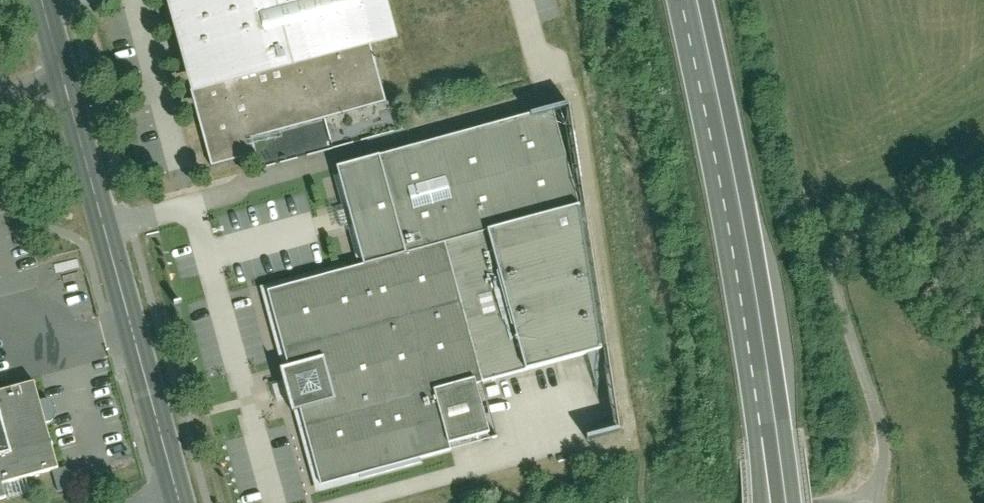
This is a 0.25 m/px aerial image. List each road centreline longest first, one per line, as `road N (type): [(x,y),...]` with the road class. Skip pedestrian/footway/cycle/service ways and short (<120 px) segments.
road 1 (tertiary): [(44,0),(182,502)]
road 2 (primary): [(773,444),(697,0)]

